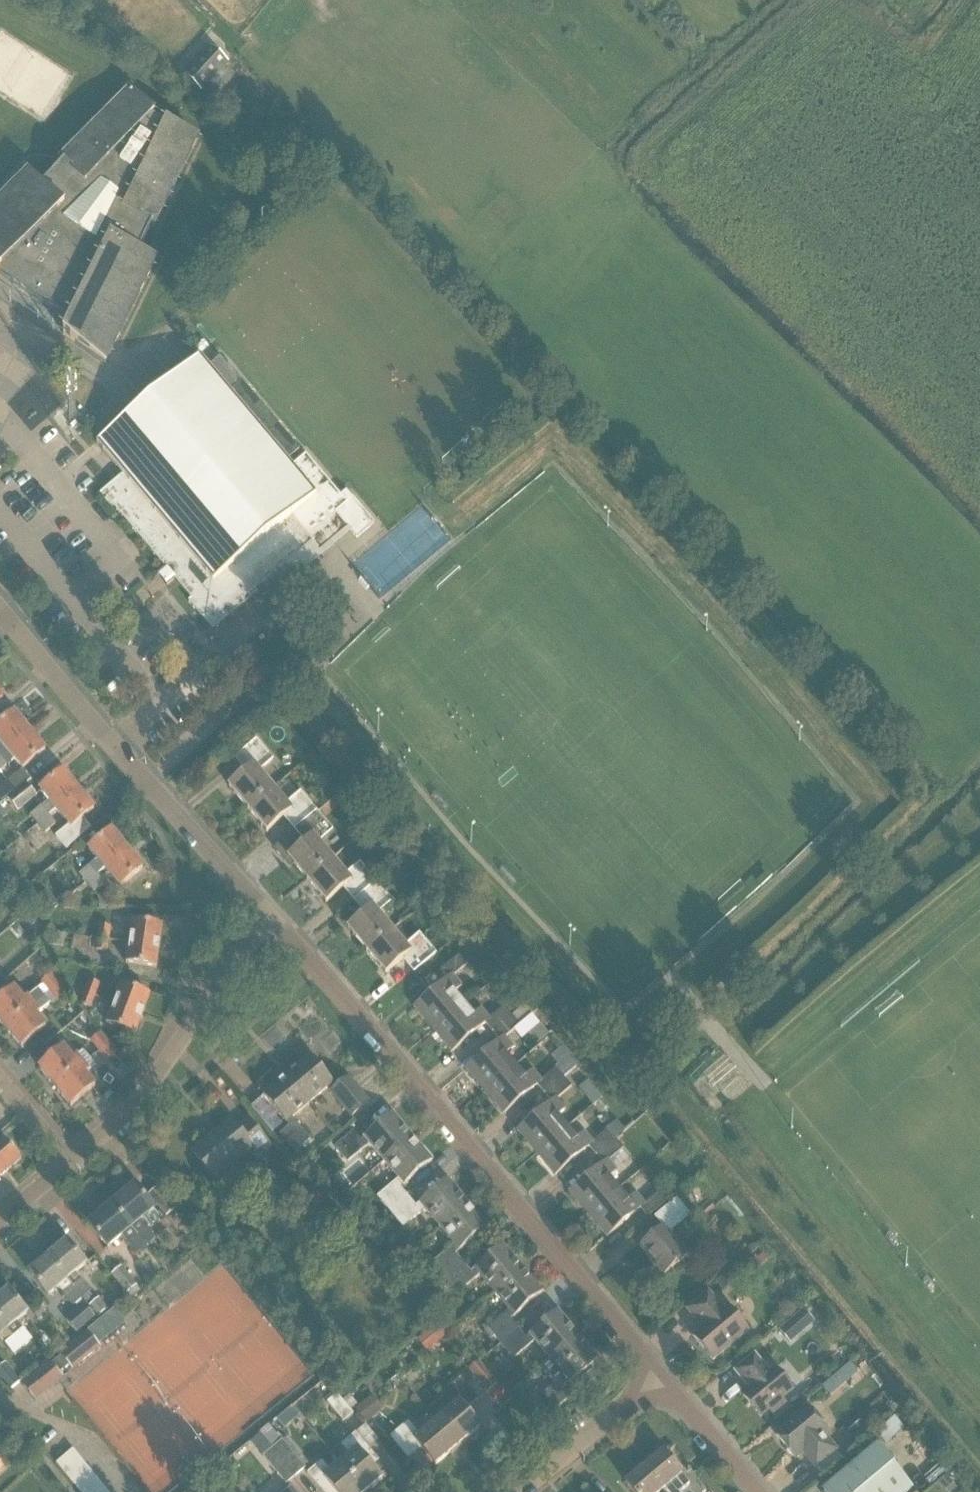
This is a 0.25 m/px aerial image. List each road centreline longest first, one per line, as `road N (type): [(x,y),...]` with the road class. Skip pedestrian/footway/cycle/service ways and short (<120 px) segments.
road 1 (residential): [(658,1377),(266,915)]
road 2 (residential): [(266,915),(0,612)]
road 3 (residential): [(70,1163),(150,1085),(266,915)]
road 4 (residential): [(521,1491),(658,1377)]
road 5 (residential): [(756,1491),(658,1377)]

